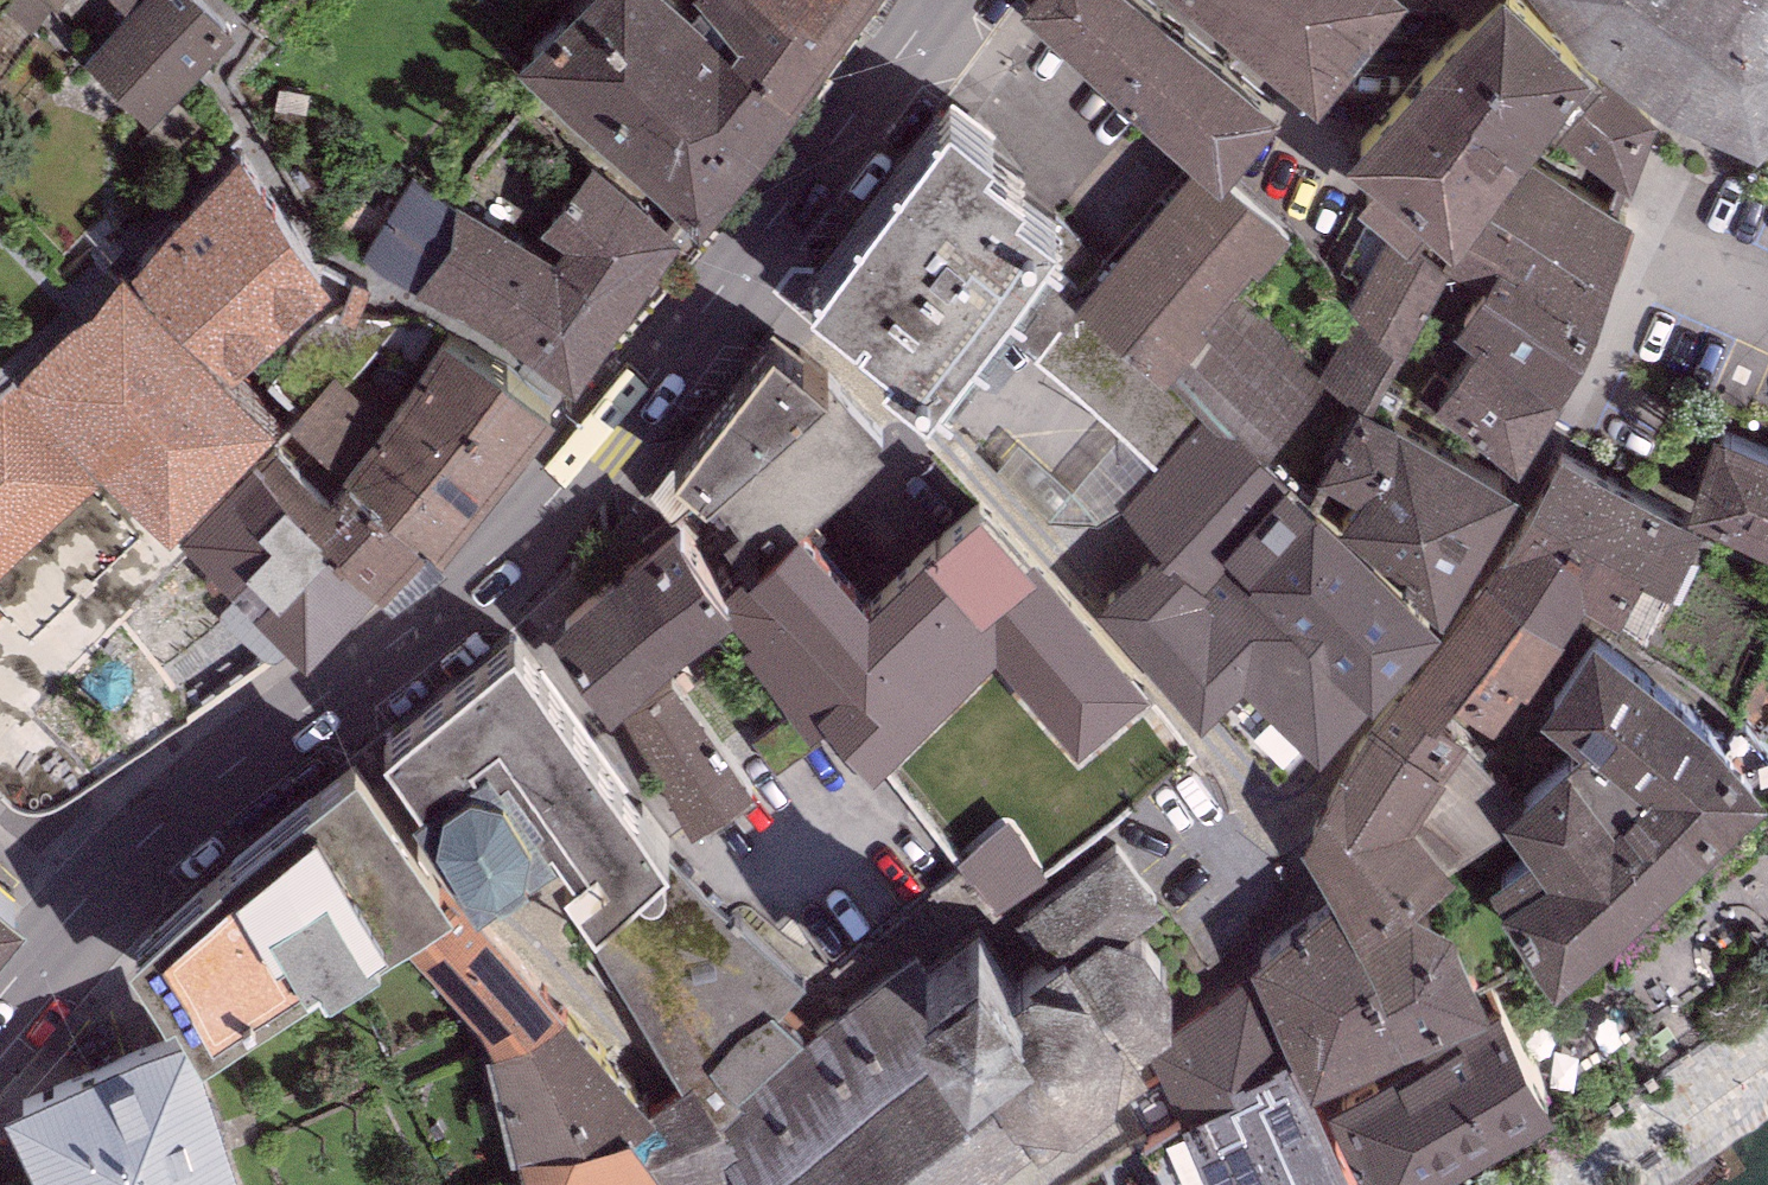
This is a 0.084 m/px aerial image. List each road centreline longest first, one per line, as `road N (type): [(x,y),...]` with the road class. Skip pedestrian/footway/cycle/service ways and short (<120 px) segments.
road 1 (primary): [(0,998),(158,829),(529,529),(751,253)]
road 2 (residential): [(751,253),(1060,544),(1285,802)]
road 3 (residential): [(1285,802),(1448,593),(1593,362)]
road 4 (primary): [(751,253),(938,0)]
road 5 (residential): [(1285,802),(1246,930)]

